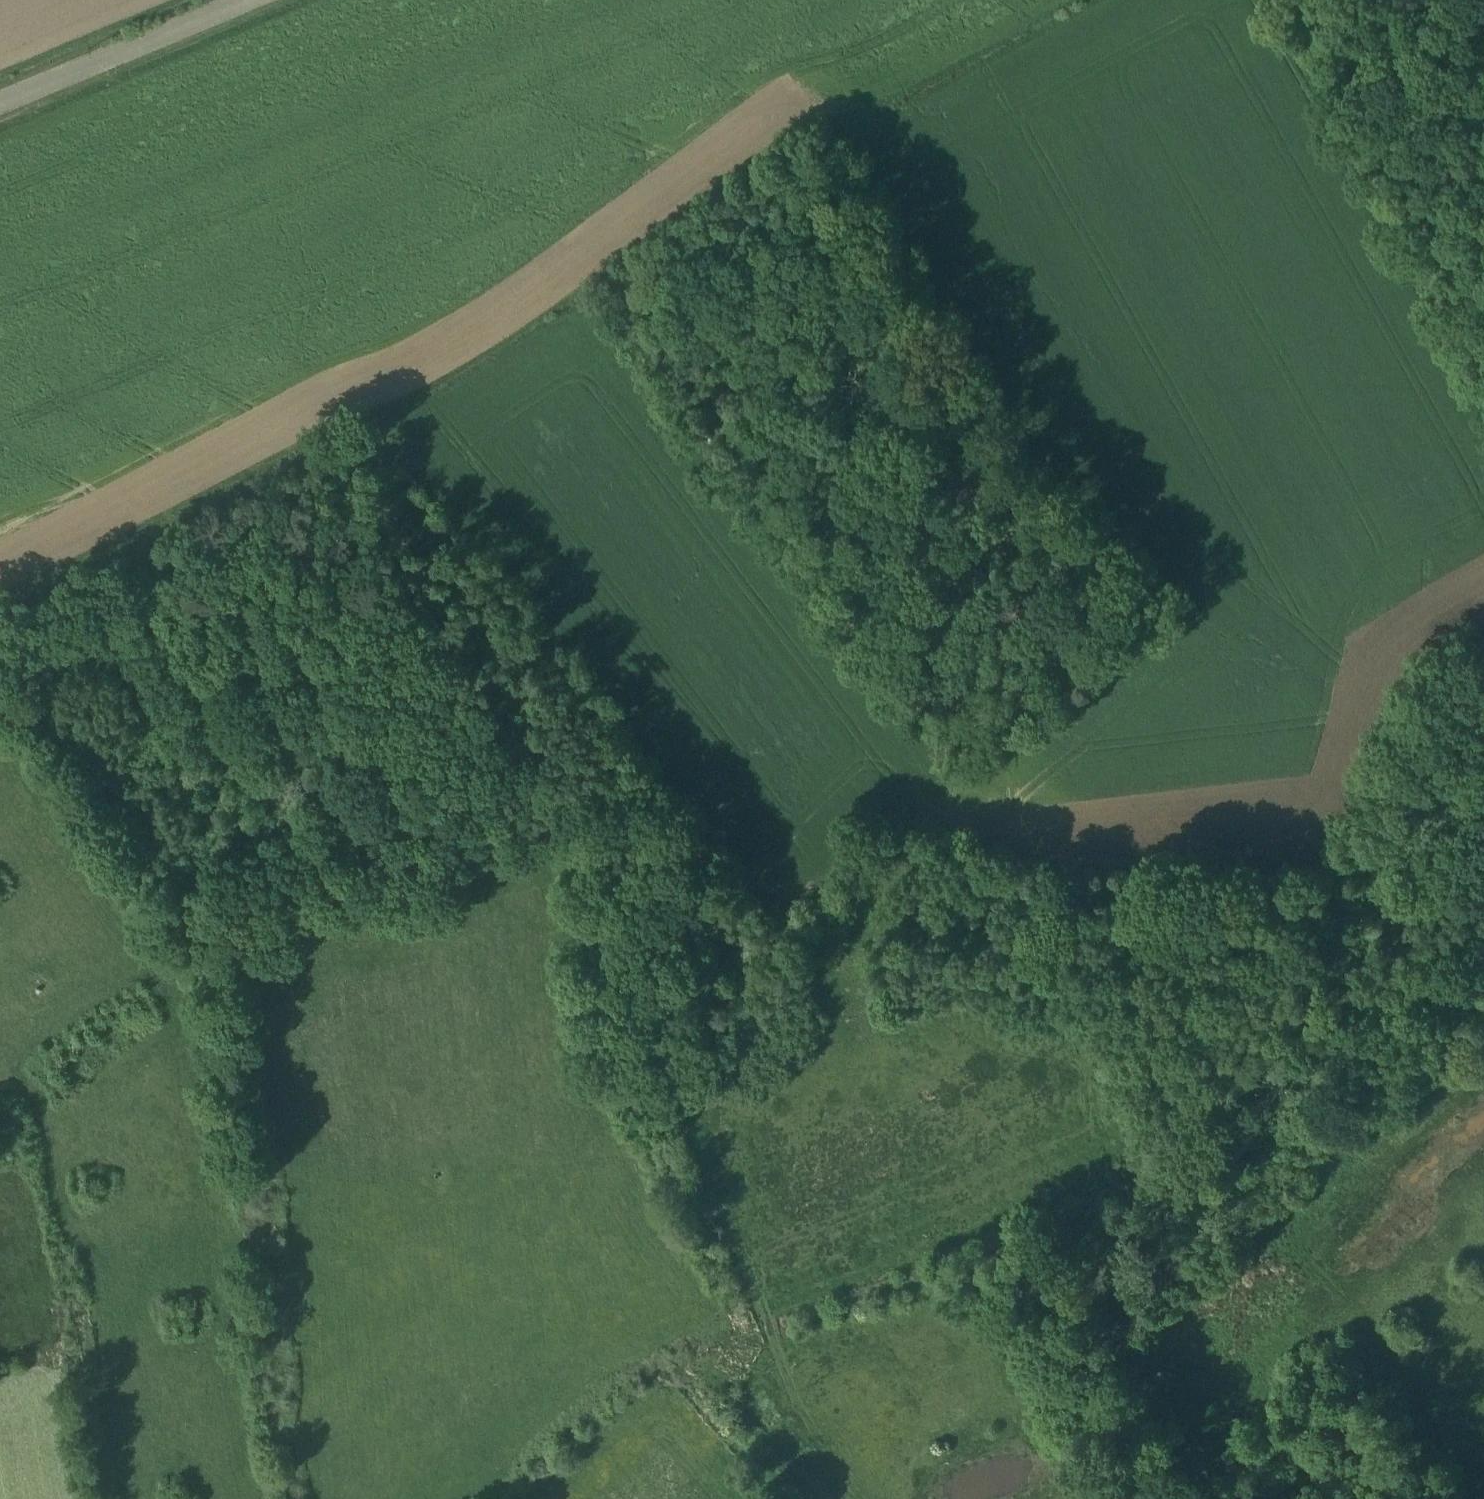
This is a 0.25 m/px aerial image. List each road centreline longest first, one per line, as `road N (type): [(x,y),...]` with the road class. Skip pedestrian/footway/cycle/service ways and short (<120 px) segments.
road 1 (track): [(0,631),(360,449)]
road 2 (unclassified): [(0,104),(250,0)]
road 3 (track): [(1241,1498),(1314,1460),(1388,1441),(1406,1423)]

